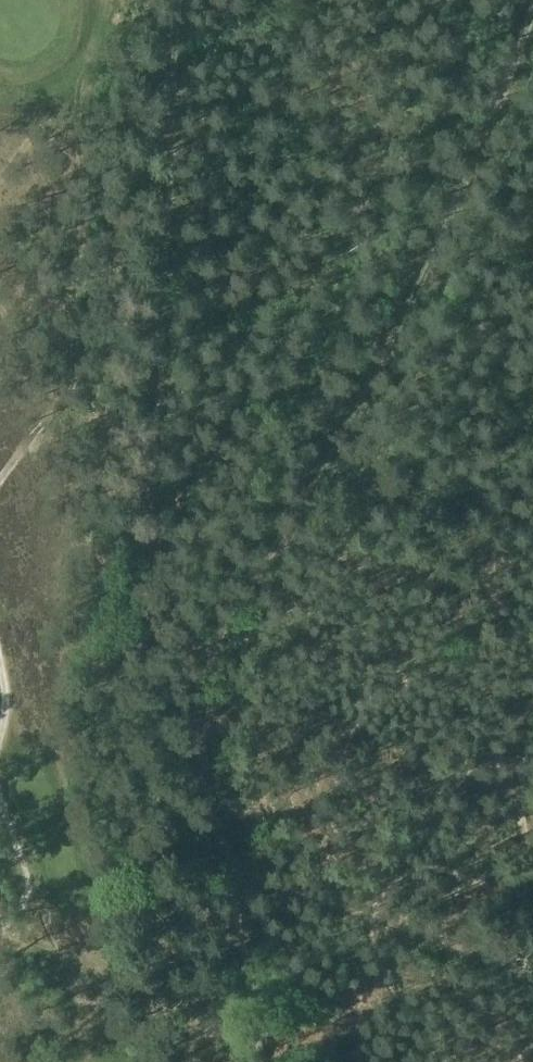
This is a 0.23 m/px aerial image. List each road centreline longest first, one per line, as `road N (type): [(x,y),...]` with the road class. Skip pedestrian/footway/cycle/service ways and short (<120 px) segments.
road 1 (track): [(192,698),(405,294),(523,0)]
road 2 (track): [(234,865),(251,967),(248,1017),(262,1061)]
road 3 (track): [(192,698),(203,777),(234,865)]

